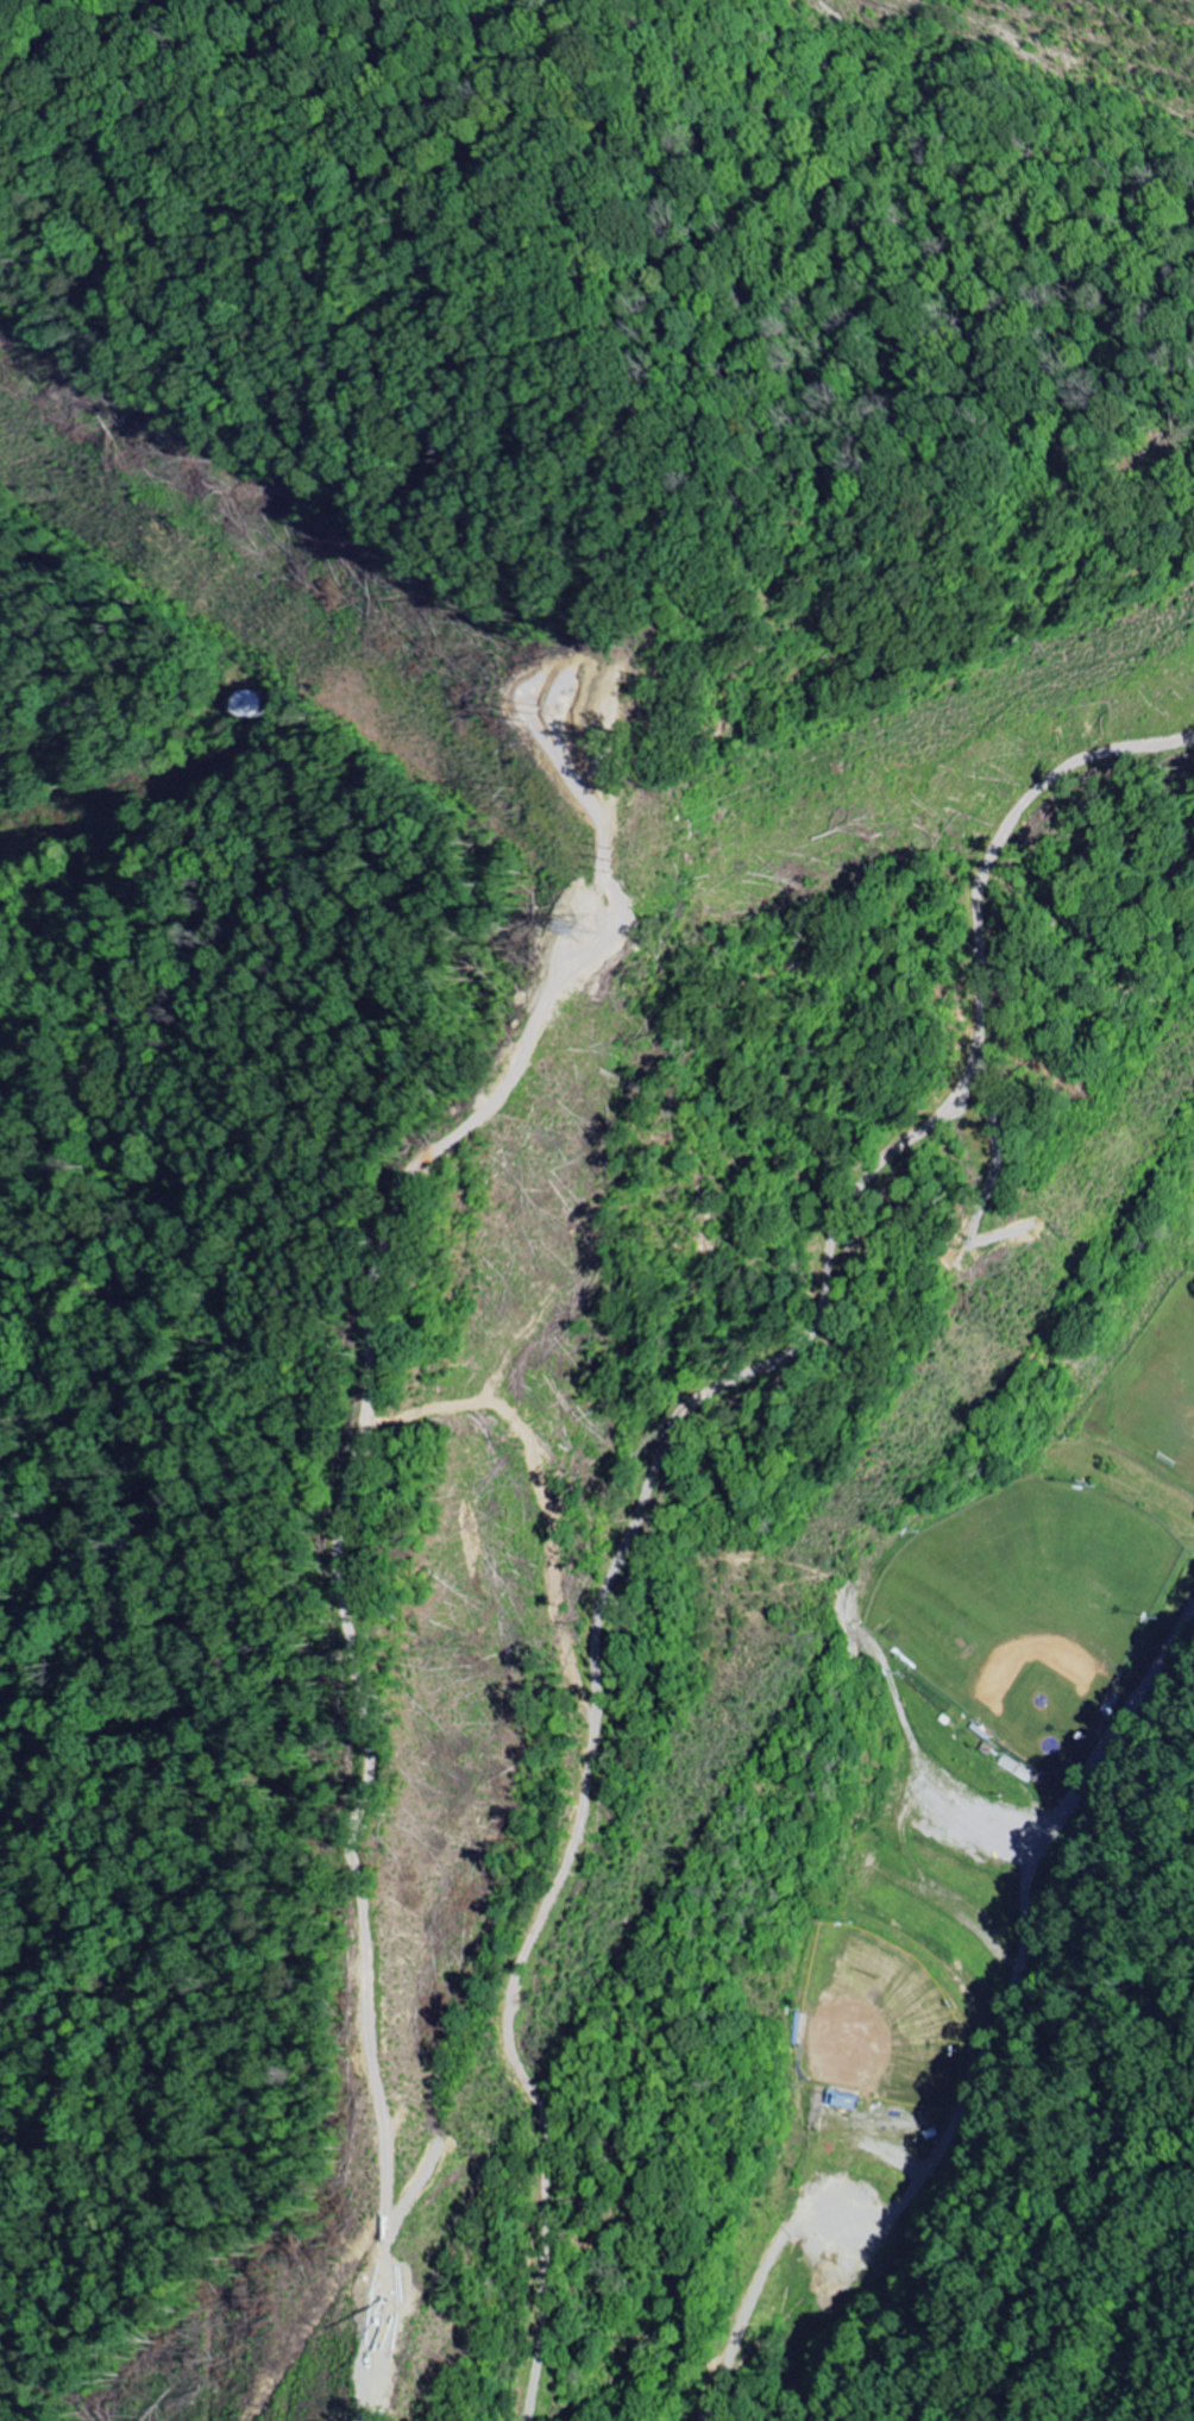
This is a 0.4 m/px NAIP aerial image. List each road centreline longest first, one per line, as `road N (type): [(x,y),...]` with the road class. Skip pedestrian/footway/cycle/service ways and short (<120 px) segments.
road 1 (residential): [(1193,1607),(1044,1845),(1014,1938)]

